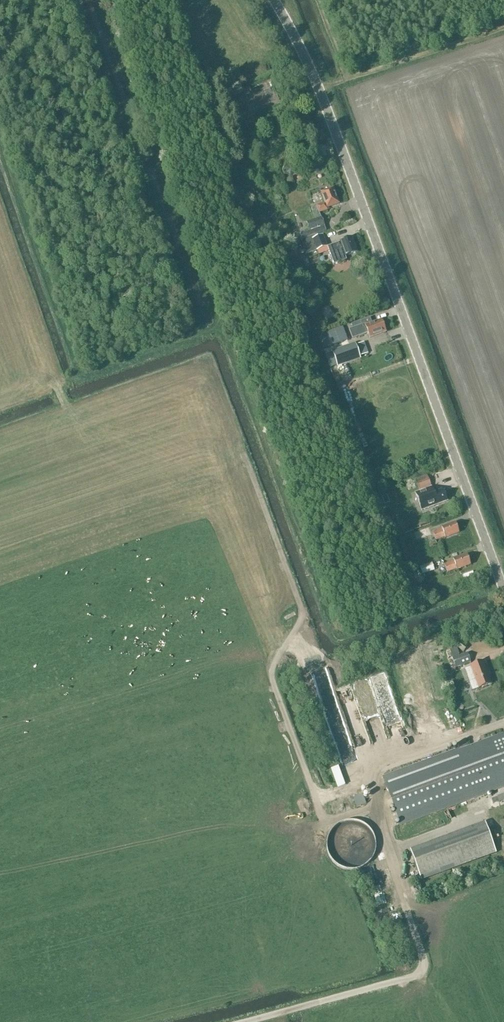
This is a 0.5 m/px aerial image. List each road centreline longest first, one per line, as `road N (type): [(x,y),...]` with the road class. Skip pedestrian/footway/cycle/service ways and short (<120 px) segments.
road 1 (unclassified): [(271,0),(319,92),(503,594)]

